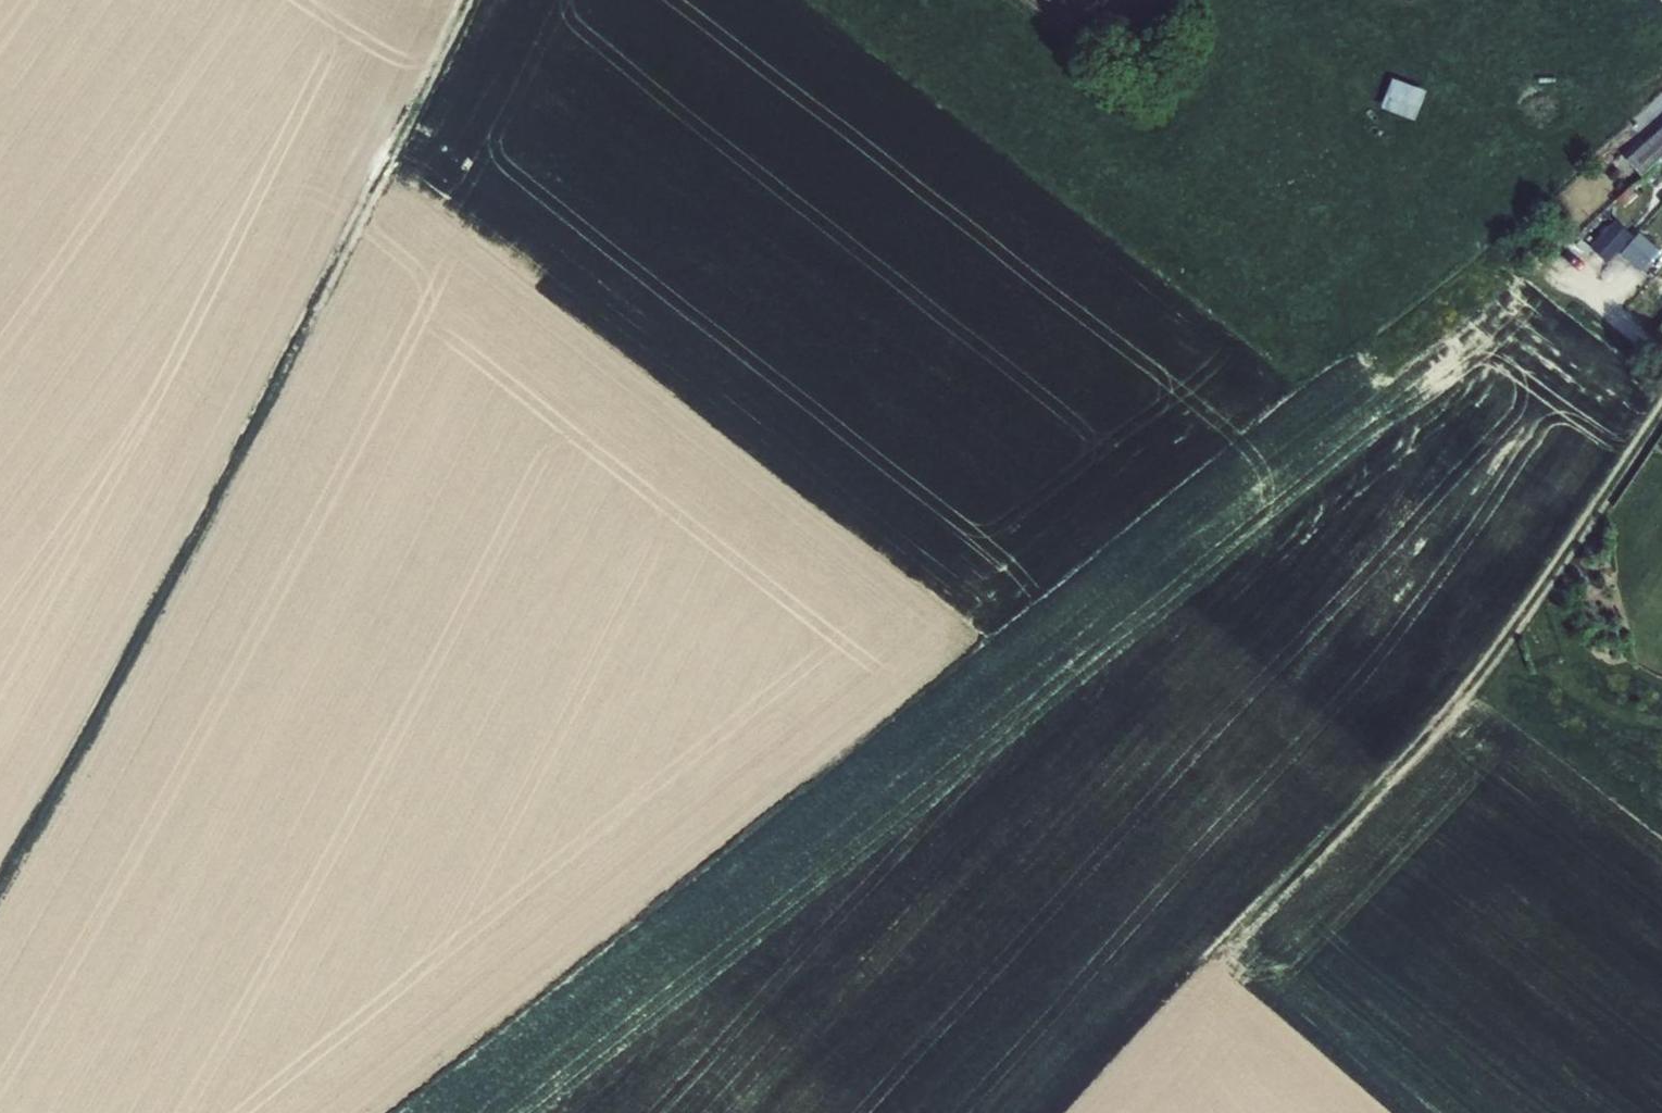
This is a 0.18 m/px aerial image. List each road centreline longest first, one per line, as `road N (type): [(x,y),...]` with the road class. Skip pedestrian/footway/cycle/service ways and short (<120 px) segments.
road 1 (track): [(470,0),(187,559),(0,887)]
road 2 (track): [(1661,407),(1455,707),(1373,793)]

